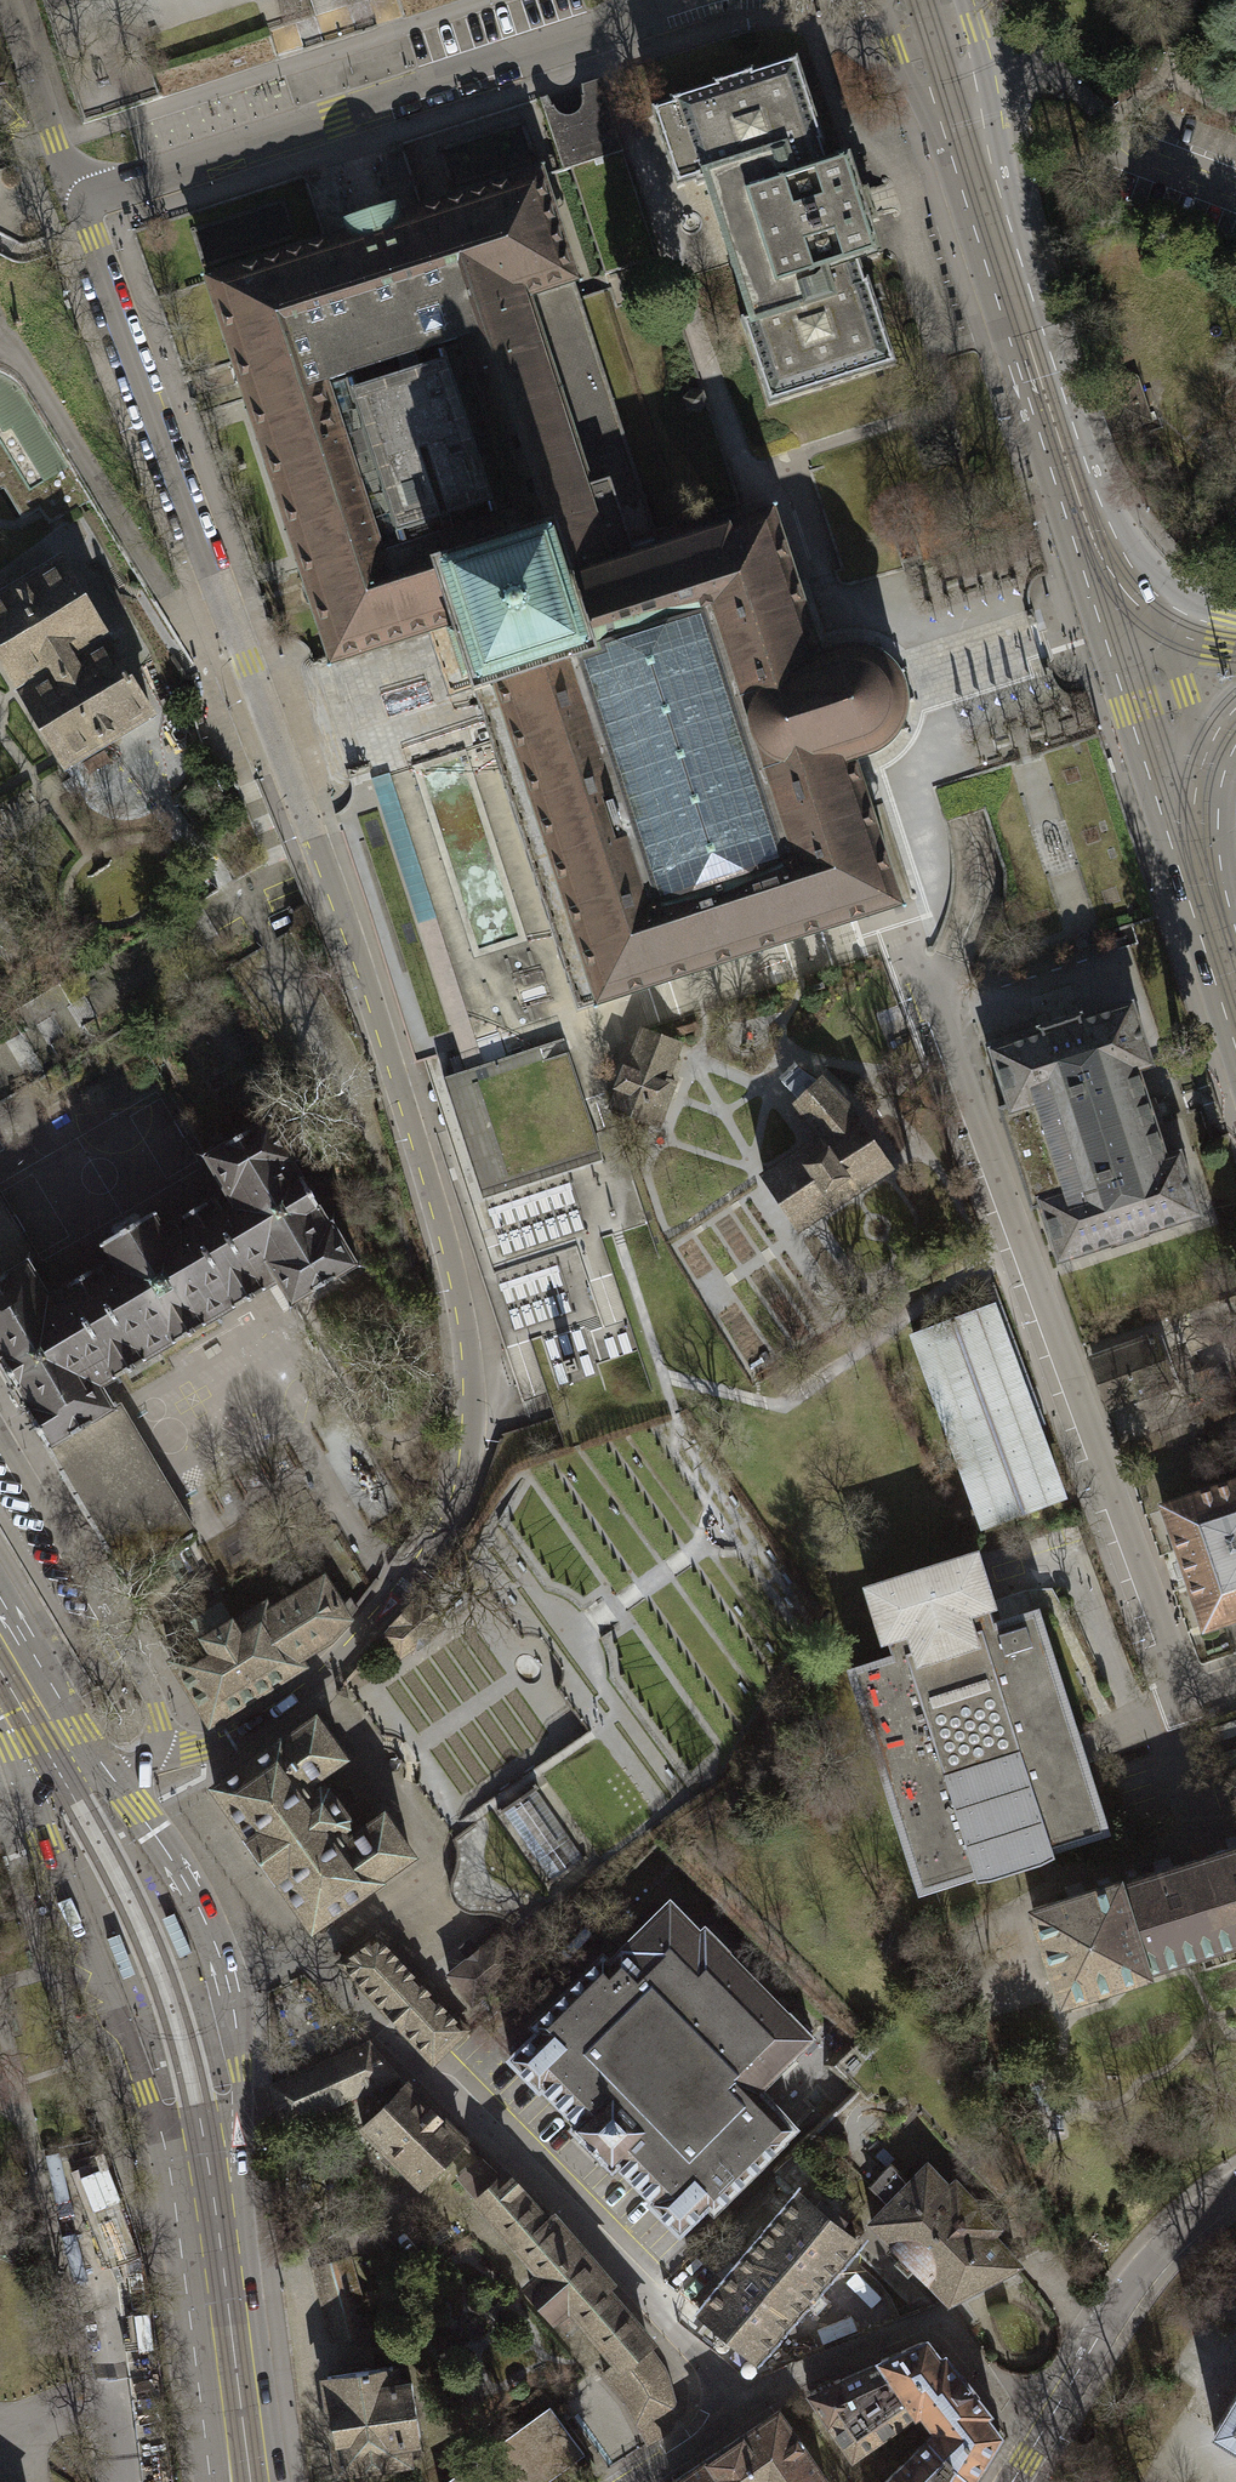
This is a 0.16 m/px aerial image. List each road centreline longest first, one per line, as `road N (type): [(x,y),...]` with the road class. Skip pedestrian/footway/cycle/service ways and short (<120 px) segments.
road 1 (residential): [(78,202),(209,574),(357,946),(447,1237),(473,1394),(463,1474),(439,1532),(343,1656),(230,1742),(158,1750)]
road 2 (residential): [(1235,1685),(1200,1697),(1183,1689),(907,931)]
road 3 (residential): [(750,2404),(306,1954),(222,1971)]
road 4 (tertiary): [(78,202),(602,31),(663,0)]
road 5 (primary): [(1115,618),(963,138)]
road 6 (tertiary): [(51,1763),(41,1812),(45,1837),(134,2057),(202,2134)]
road 7 (residential): [(1235,2185),(1170,2241),(1122,2299),(1013,2481)]
road 8 (tertiary): [(202,2134),(250,2481)]
road 9 (residential): [(158,1750),(153,1700),(0,1442)]
road 10 (residential): [(750,2404),(802,2372),(923,2321),(947,2327),(1000,2402)]
road 11 (tertiary): [(222,1971),(185,1886),(106,1781)]
road 12 (tertiary): [(9,0),(78,202)]
road 13 (primary): [(1235,996),(1173,800)]
road 14 (primary): [(1173,800),(1115,618)]
road 15 (tertiary): [(202,2134),(226,2064),(222,1971)]
road 16 (primary): [(878,0),(894,50),(963,138)]
road 17 (residential): [(629,2481),(750,2404)]
road 18 (primary): [(963,138),(973,28),(963,0)]
road 19 (tertiary): [(1235,644),(1115,618)]

